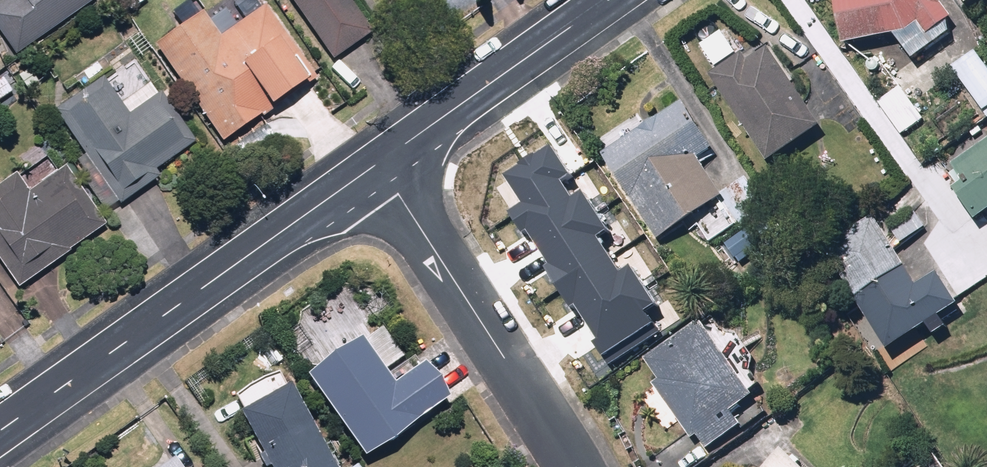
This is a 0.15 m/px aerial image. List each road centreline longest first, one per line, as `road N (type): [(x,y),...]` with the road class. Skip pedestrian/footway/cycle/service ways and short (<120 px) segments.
road 1 (tertiary): [(0,432),(377,164)]
road 2 (residential): [(377,164),(576,466)]
road 3 (tertiary): [(377,164),(609,0)]

